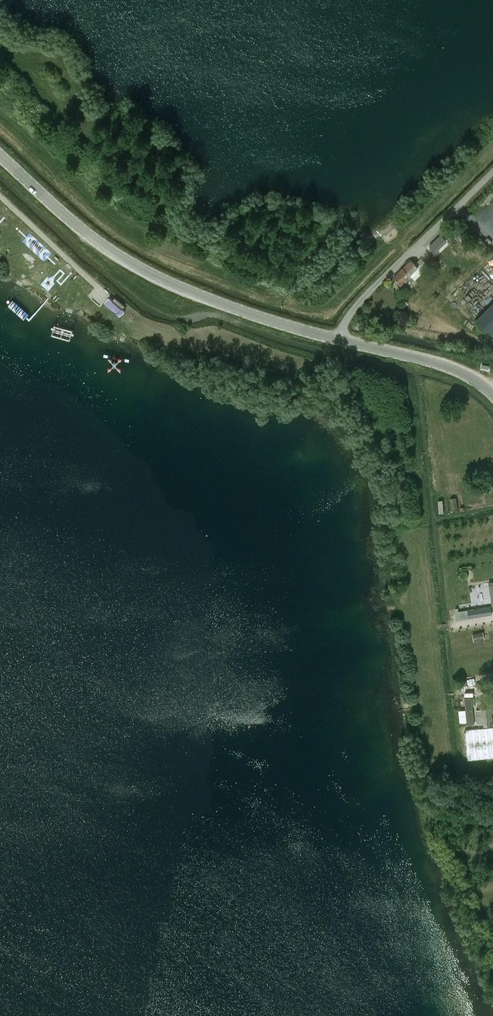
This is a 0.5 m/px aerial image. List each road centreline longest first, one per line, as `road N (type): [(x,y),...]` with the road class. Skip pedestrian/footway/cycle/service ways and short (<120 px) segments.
road 1 (tertiary): [(335,339),(187,293),(124,260),(0,154)]
road 2 (unclassified): [(335,339),(492,173)]
road 3 (tertiary): [(492,395),(442,364),(335,339)]

